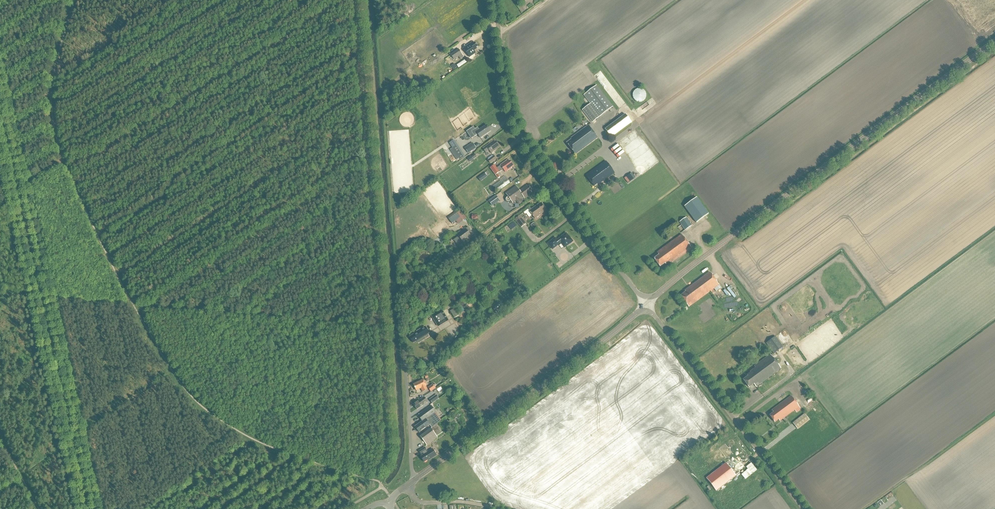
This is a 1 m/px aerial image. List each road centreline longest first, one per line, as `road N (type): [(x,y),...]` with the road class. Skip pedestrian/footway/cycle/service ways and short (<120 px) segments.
road 1 (tertiary): [(647,303),(994,42)]
road 2 (unclassified): [(647,303),(519,133),(494,0)]
road 3 (tertiary): [(413,480),(647,303)]
road 4 (unclassified): [(806,508),(647,303)]
road 5 (track): [(807,0),(636,126)]
road 6 (unclassified): [(413,480),(405,351)]

